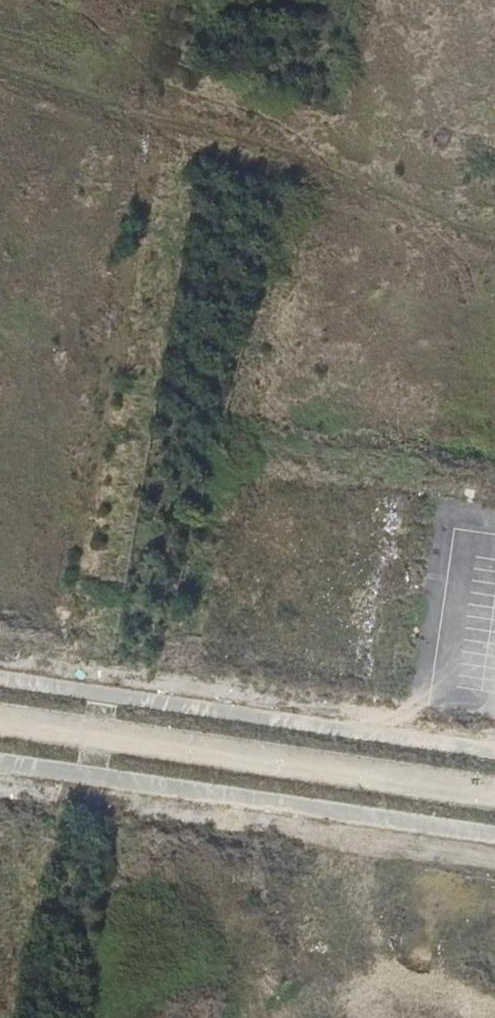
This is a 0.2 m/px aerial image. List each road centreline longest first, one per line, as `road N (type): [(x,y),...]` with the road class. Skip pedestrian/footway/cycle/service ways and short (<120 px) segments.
road 1 (residential): [(494,754),(0,679)]
road 2 (residential): [(0,763),(494,834)]

